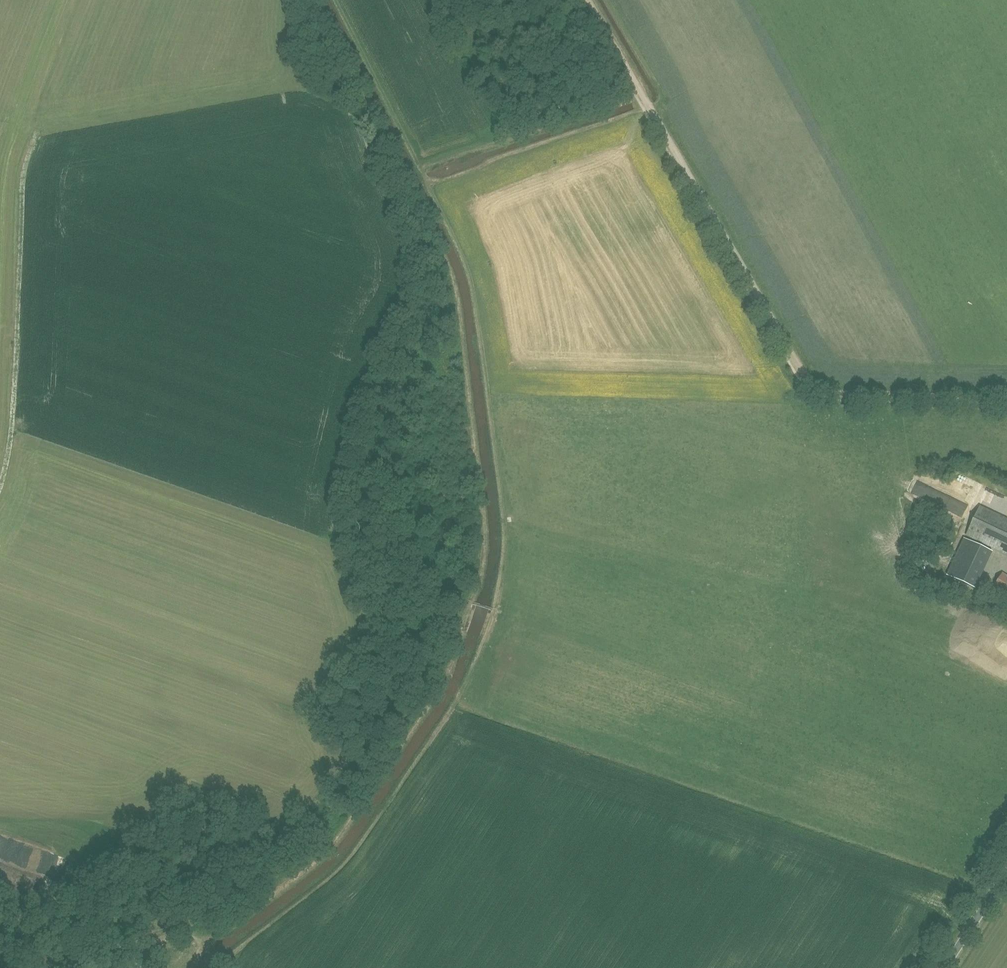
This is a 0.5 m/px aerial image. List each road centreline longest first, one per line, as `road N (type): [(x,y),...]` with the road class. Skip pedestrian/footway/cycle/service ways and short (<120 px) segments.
road 1 (track): [(643,95),(812,386),(843,396),(1006,398)]

